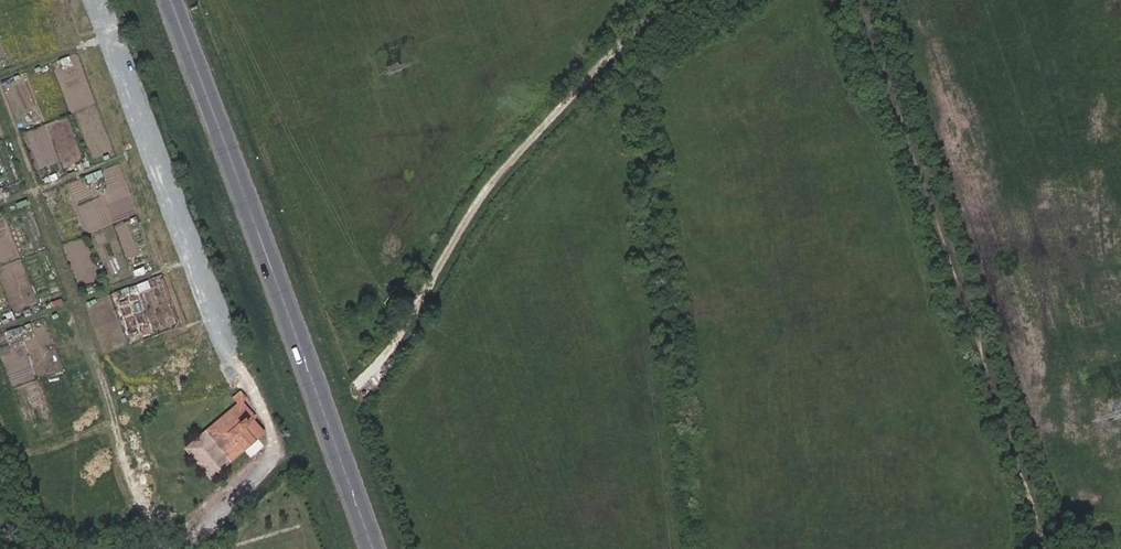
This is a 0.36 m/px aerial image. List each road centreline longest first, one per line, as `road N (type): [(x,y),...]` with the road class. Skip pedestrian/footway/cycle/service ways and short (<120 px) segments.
road 1 (primary): [(172,0),(373,548)]
road 2 (track): [(860,0),(1049,548)]
road 3 (track): [(367,394),(419,329),(470,234),(535,150),(676,0)]

